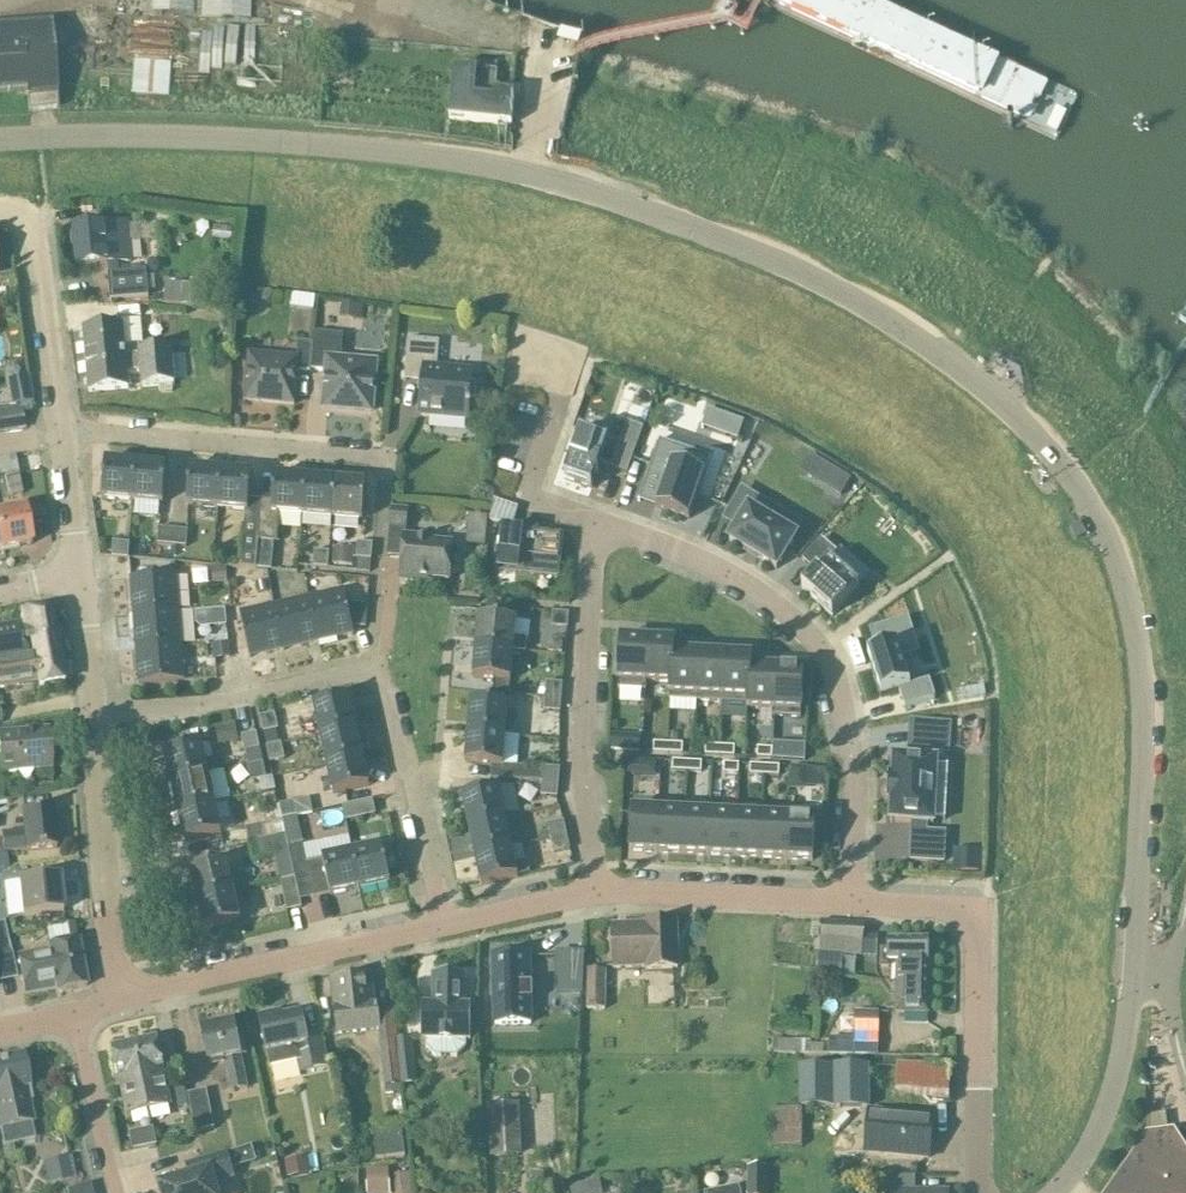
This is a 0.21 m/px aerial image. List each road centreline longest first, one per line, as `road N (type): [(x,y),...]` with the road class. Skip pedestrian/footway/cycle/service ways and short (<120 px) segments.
road 1 (unclassified): [(1135,963),(1143,701),(1133,621),(1114,549),(1069,475),(984,386),(806,274),(656,212),(542,177),(454,159),(227,138),(0,141)]
road 2 (residential): [(384,671),(388,470),(372,451),(63,429)]
road 3 (residential): [(852,903),(855,751),(840,675),(799,622),(717,574),(604,531)]
road 4 (residential): [(593,894),(604,531)]
road 5 (residential): [(119,999),(443,926)]
road 6 (residential): [(119,999),(92,701)]
road 7 (residential): [(92,701),(384,671)]
road 8 (residential): [(978,1192),(975,909)]
road 9 (residential): [(384,671),(443,926)]
road 10 (residential): [(593,894),(852,903)]
road 11 (unclassified): [(1050,1192),(1106,1110),(1135,963)]
road 12 (residential): [(63,429),(30,217)]
road 13 (residential): [(604,531),(531,504),(560,392)]
road 14 (residential): [(71,1012),(122,1192)]
road 15 (residential): [(443,926),(593,894)]
road 16 (residential): [(80,573),(63,429)]
road 17 (residential): [(92,701),(80,573)]
road 18 (residential): [(852,903),(975,909)]

